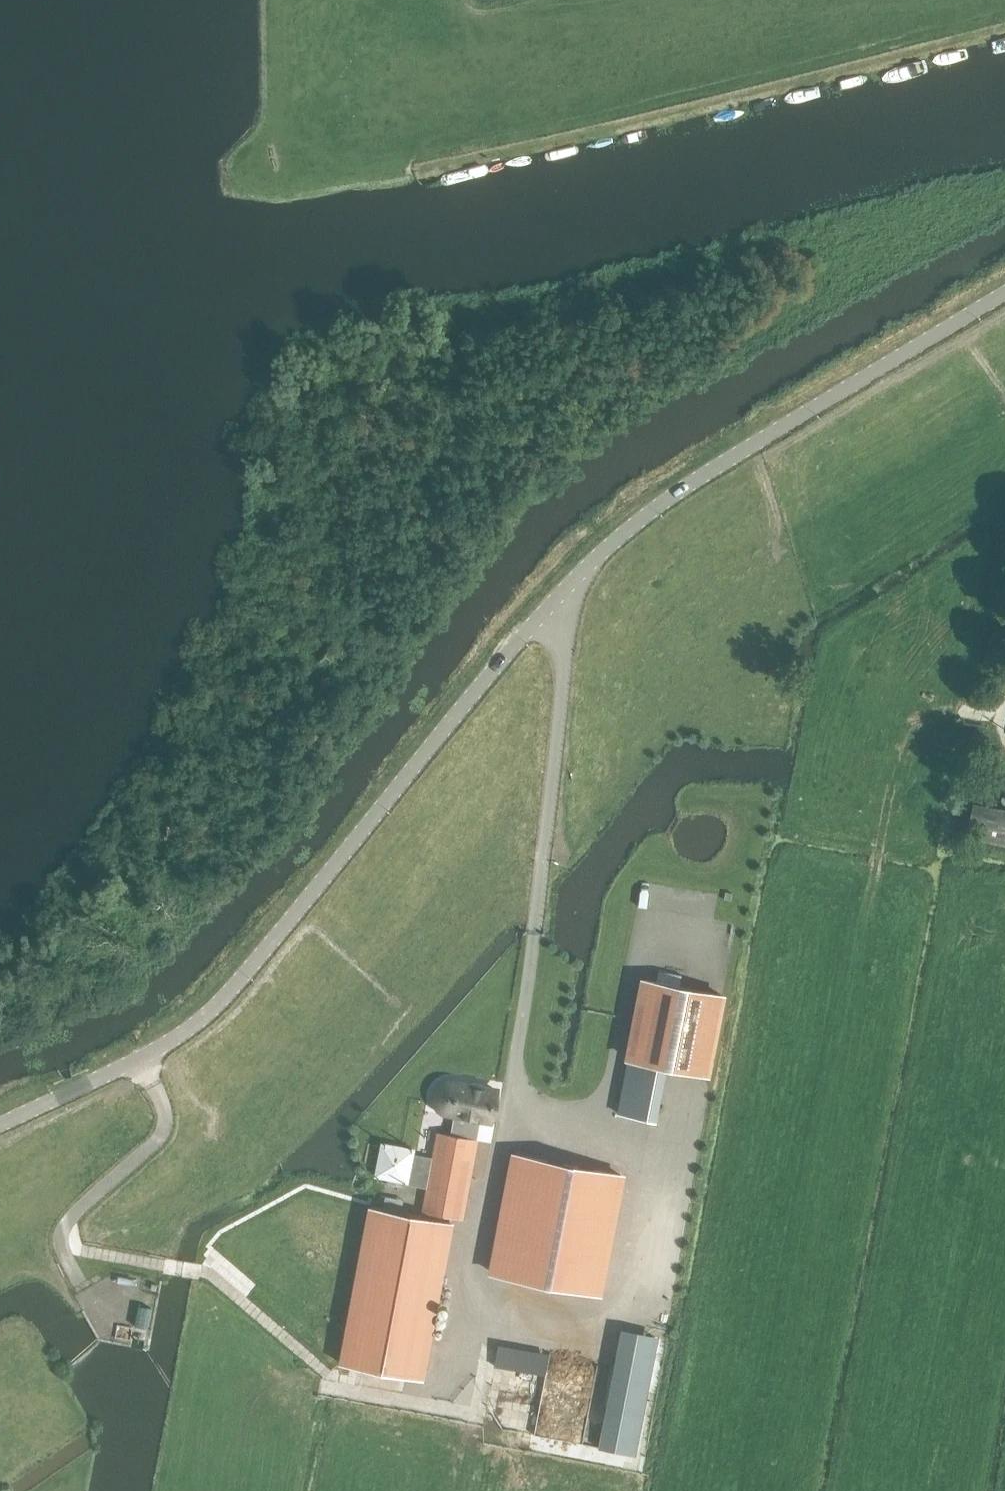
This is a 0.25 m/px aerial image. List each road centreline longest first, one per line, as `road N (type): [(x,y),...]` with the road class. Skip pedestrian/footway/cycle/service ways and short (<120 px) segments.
road 1 (tertiary): [(0,1124),(135,1065),(209,1010),(569,583),(664,501),(1004,294)]
road 2 (track): [(503,1159),(440,1385),(357,1393),(201,1272),(80,1249),(67,1229)]

